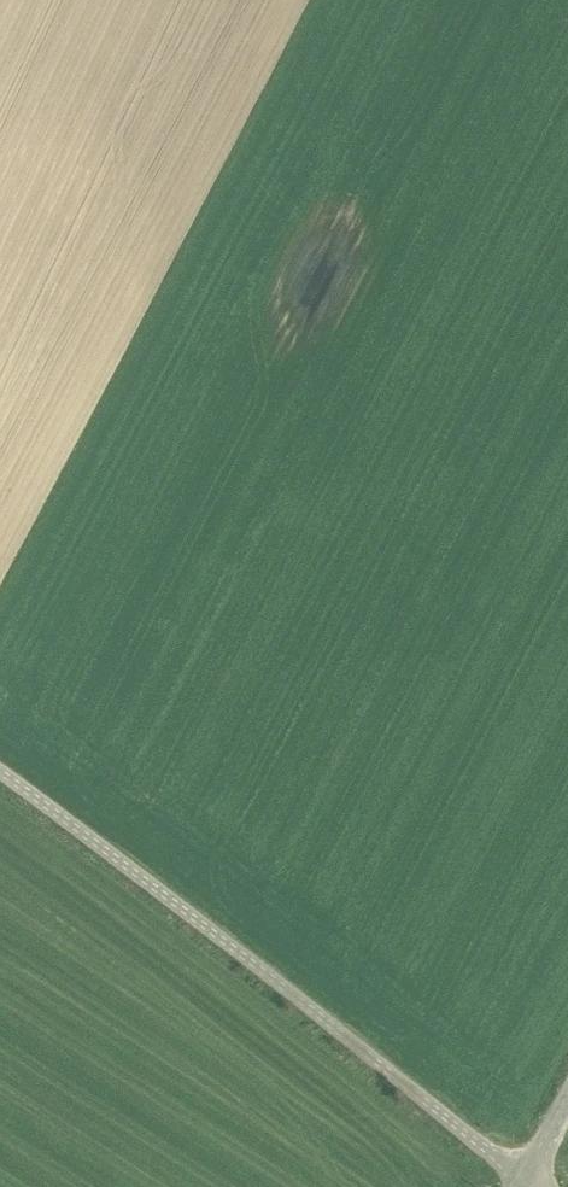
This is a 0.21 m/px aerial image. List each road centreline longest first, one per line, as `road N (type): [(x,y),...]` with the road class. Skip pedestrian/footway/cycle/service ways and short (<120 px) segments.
road 1 (unclassified): [(0,774),(527,1182)]

